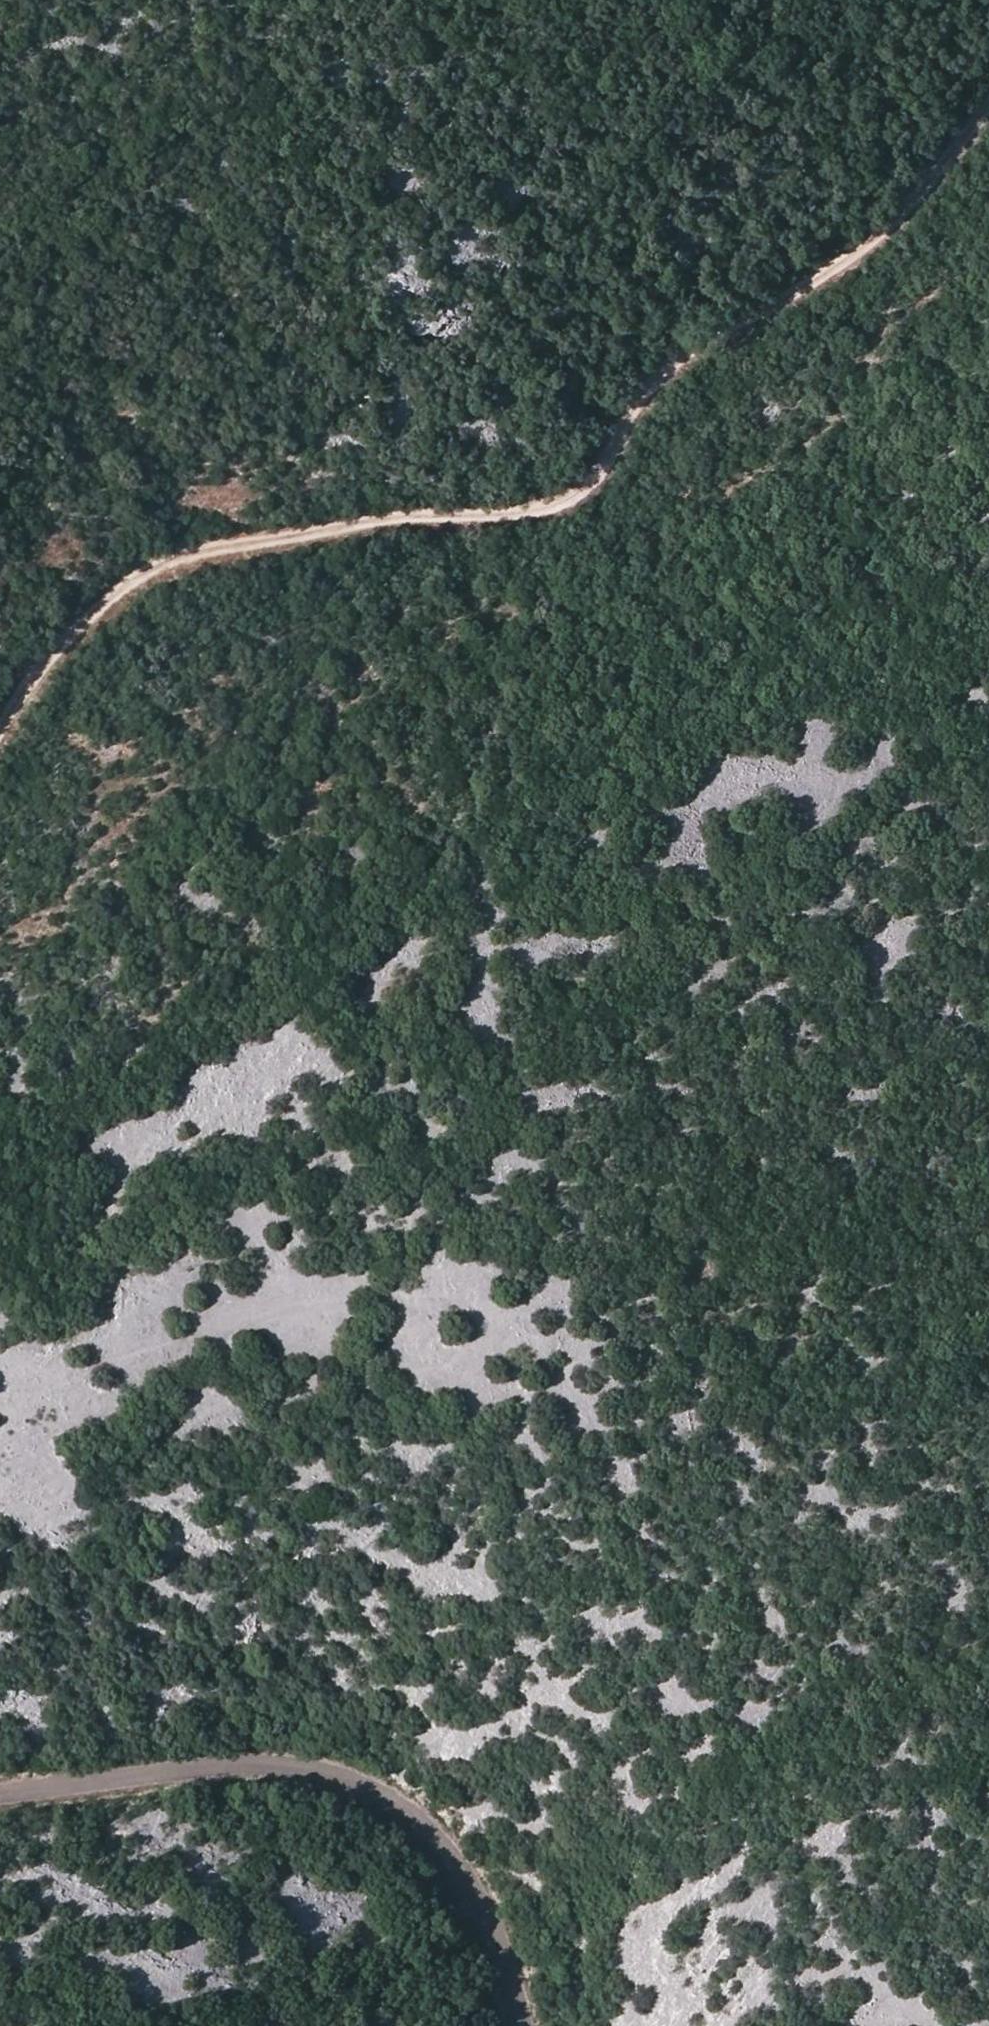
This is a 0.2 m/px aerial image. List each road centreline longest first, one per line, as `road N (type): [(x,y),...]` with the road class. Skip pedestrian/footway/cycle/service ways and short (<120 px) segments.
road 1 (track): [(988,105),(922,193),(778,307),(679,352),(632,410),(601,475),(563,501),(499,517),(371,525),(177,554),(40,666),(0,731)]
road 2 (tertiary): [(517,2025),(506,1972),(465,1880),(387,1803),(271,1766),(0,1799)]

